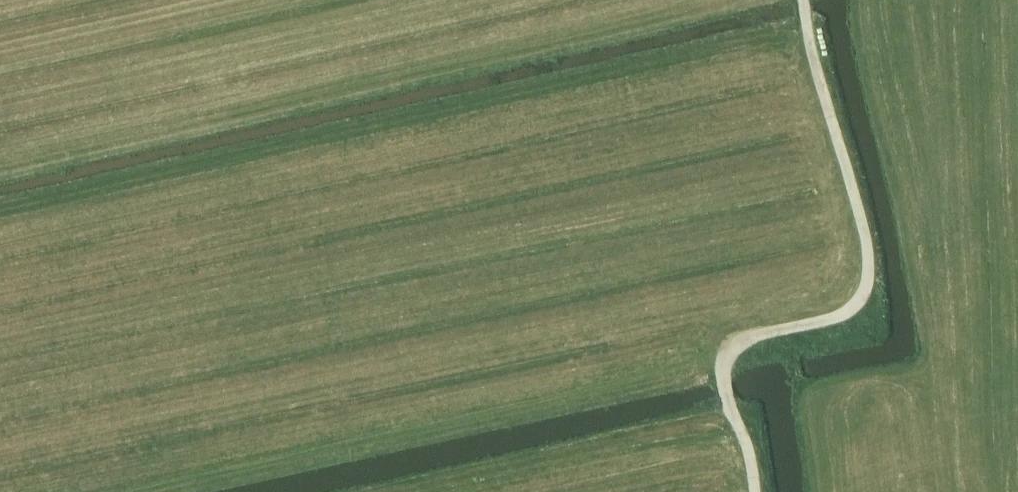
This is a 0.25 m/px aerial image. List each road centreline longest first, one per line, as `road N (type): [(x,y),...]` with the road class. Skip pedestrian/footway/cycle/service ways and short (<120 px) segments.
road 1 (track): [(756,491),(753,453),(725,375),(735,343),(845,313),(869,277),(864,224),(805,0)]

